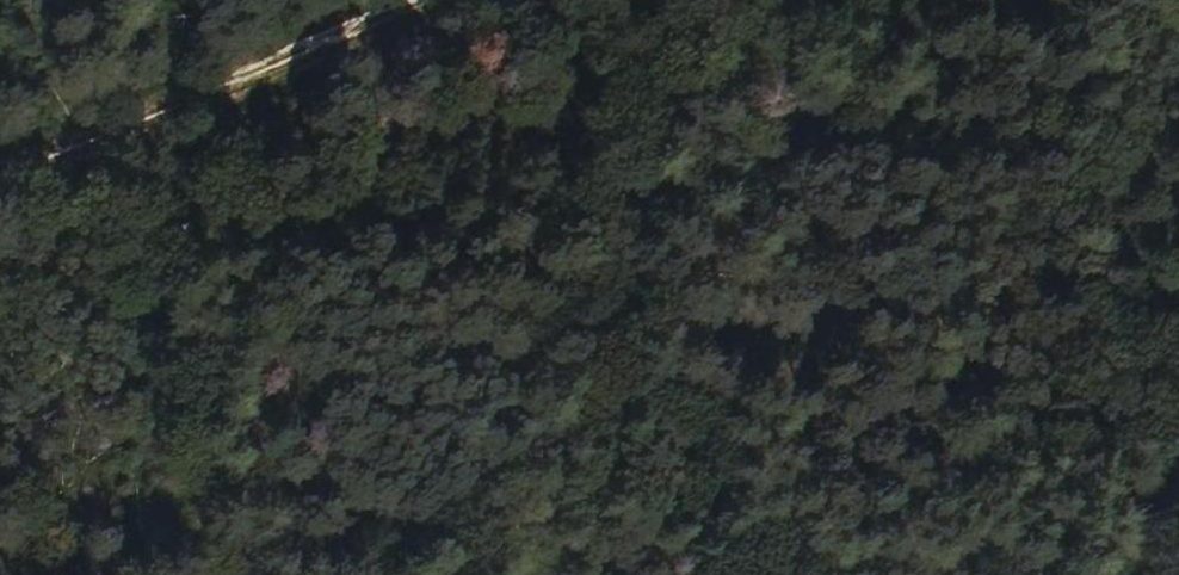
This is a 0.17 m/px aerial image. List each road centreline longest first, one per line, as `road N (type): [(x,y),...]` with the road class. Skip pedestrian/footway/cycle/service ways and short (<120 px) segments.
road 1 (track): [(0,173),(436,0)]

